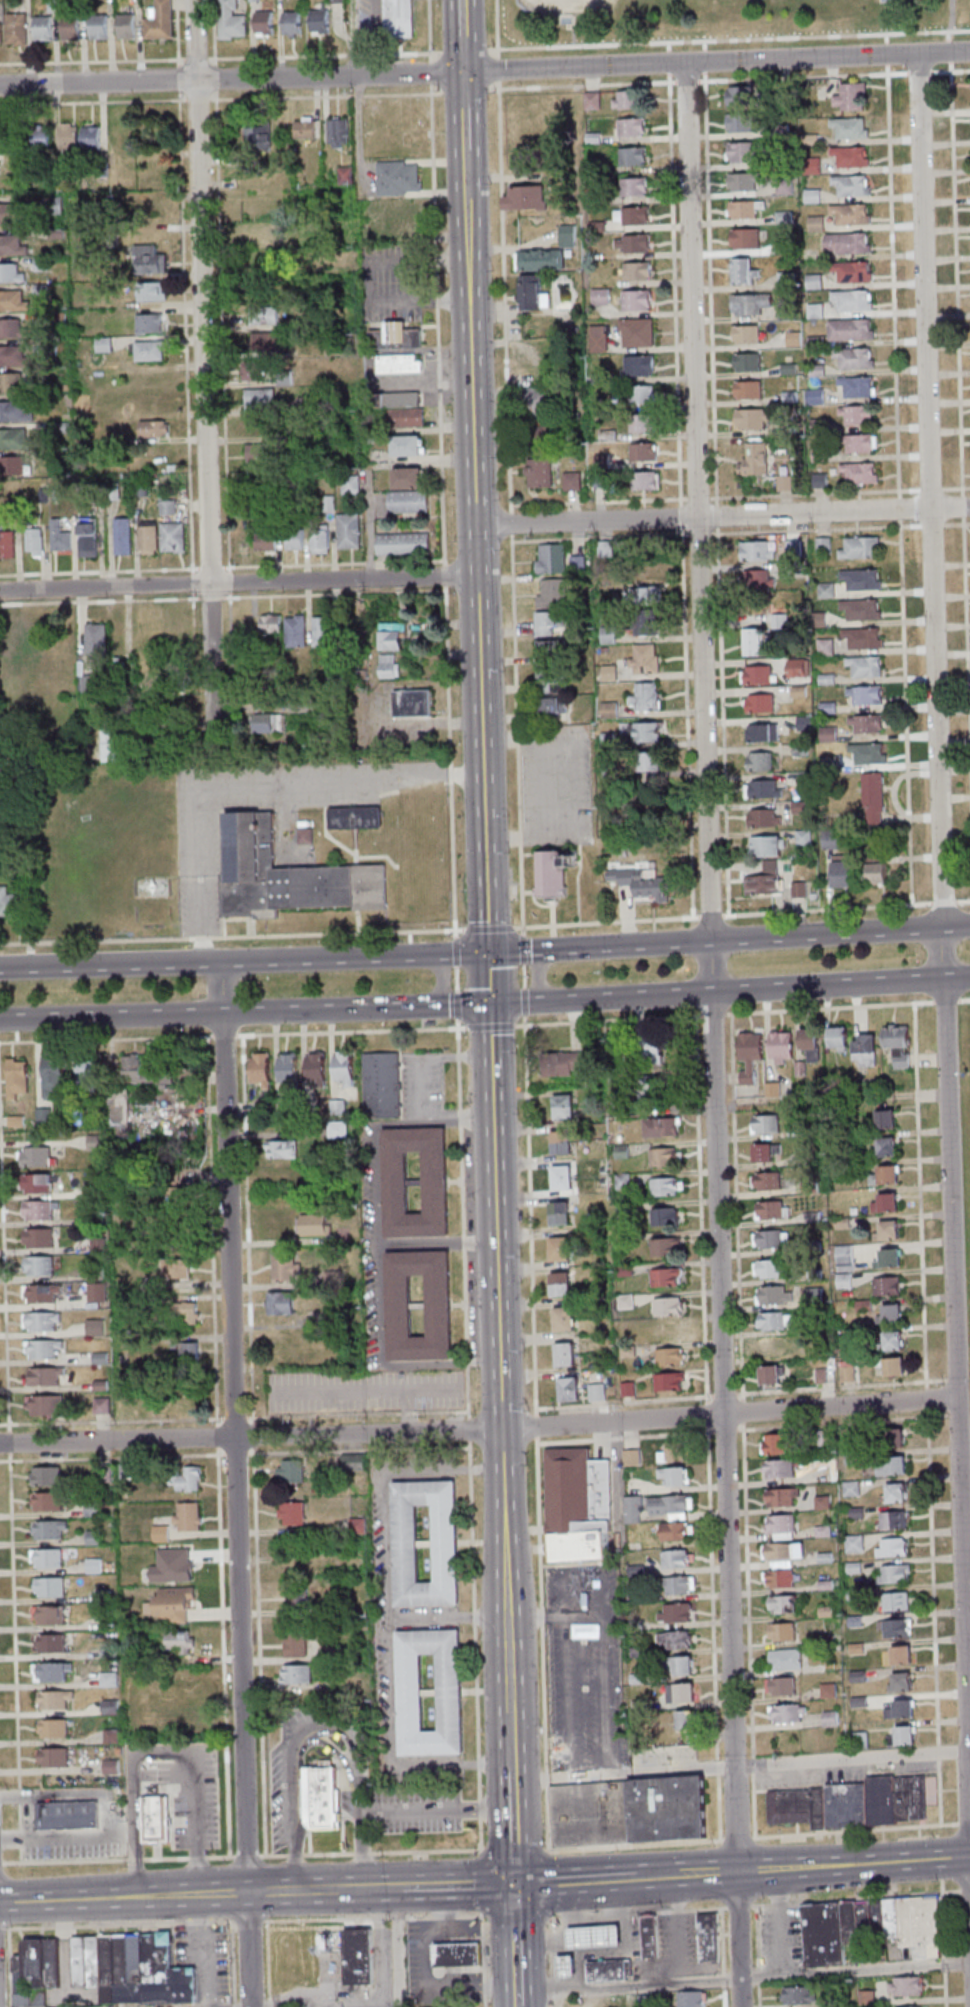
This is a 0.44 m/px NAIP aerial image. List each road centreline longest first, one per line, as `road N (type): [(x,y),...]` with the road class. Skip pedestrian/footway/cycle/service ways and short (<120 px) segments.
road 1 (residential): [(741,2006),(685,63)]
road 2 (residential): [(969,51),(0,85)]
road 3 (residential): [(956,1398),(533,1428),(0,1444)]
road 4 (residential): [(221,962),(251,1893)]
road 5 (residential): [(941,928),(917,53)]
road 6 (secondary): [(488,952),(465,149)]
road 7 (residential): [(969,1779),(942,979)]
road 8 (residential): [(214,747),(193,0)]
road 9 (residential): [(969,507),(475,526)]
road 10 (residential): [(477,576),(0,591)]
road 11 (secondary): [(432,955),(0,969)]
road 12 (secondary): [(0,1020),(431,1007)]
road 13 (secondary): [(501,1429),(489,1004)]
road 14 (secondary): [(546,1001),(942,979)]
road 15 (secondary): [(941,928),(549,949)]
road 16 (secondary): [(969,1856),(637,1879)]
road 17 (secondary): [(506,1611),(501,1429)]
road 18 (secondary): [(138,1897),(0,1903)]
road 19 (secondary): [(522,2006),(518,1883)]

